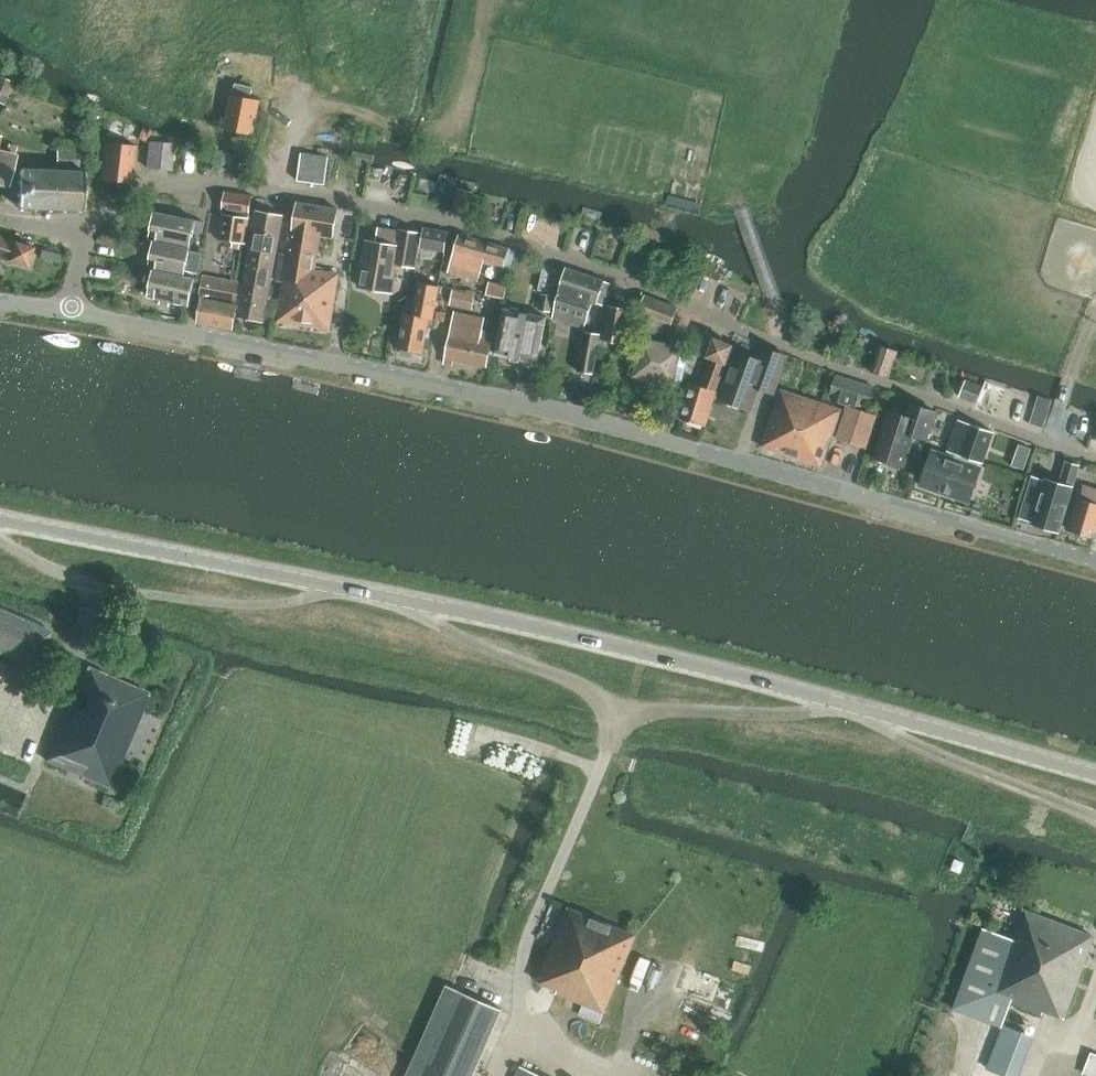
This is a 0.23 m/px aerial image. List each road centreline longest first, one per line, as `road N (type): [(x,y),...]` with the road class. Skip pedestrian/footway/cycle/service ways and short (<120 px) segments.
road 1 (tertiary): [(1095,775),(777,685),(0,518)]
road 2 (residential): [(1095,455),(429,216),(184,182),(135,195),(81,224)]
road 3 (tertiary): [(1095,558),(626,430),(71,312)]
road 4 (track): [(302,0),(308,58),(278,191)]
road 5 (track): [(732,186),(787,348)]

